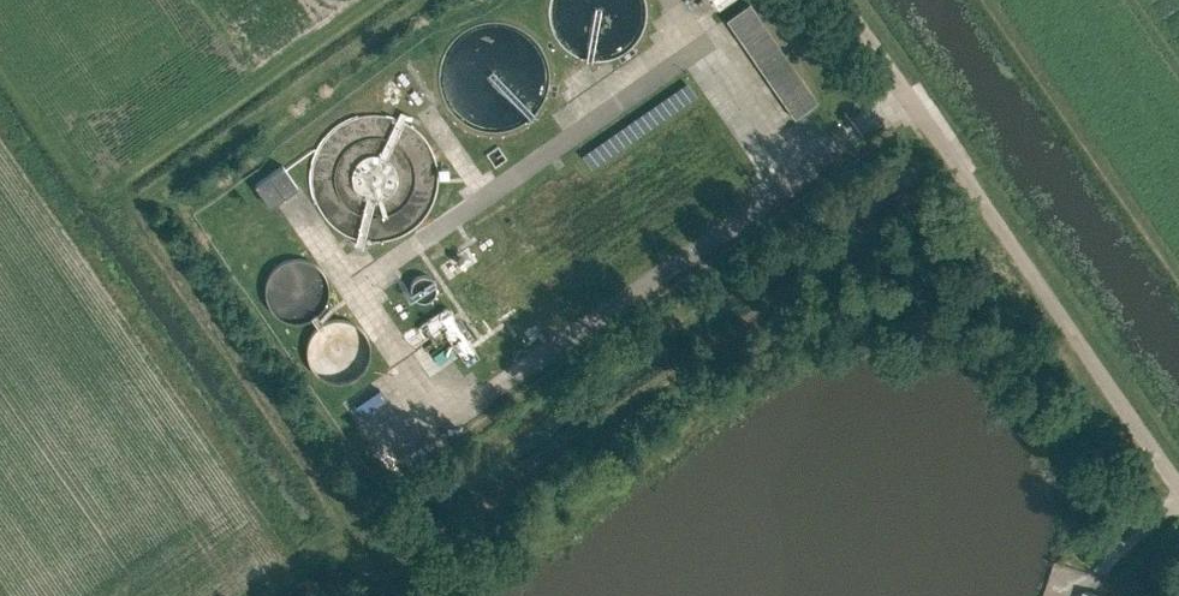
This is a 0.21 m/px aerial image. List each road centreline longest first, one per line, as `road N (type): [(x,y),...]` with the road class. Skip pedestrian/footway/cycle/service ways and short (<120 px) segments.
road 1 (track): [(369,595),(962,173)]

